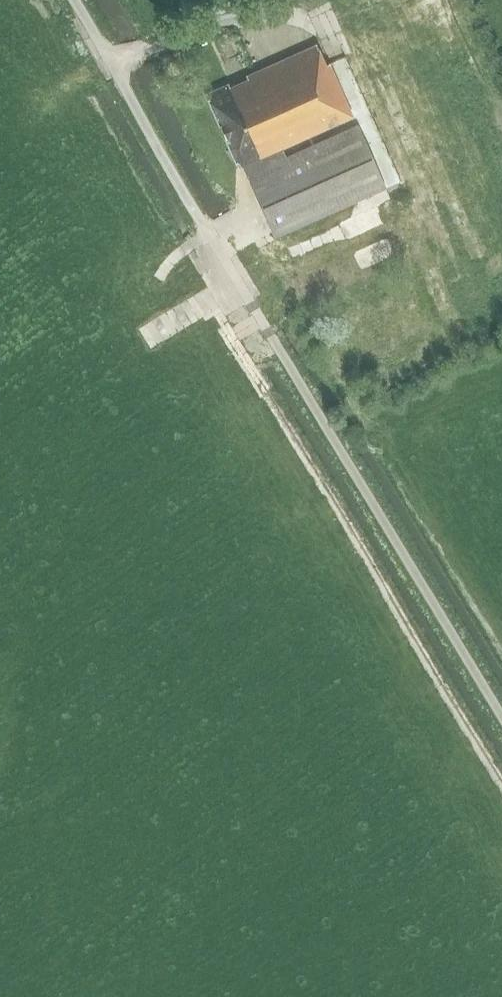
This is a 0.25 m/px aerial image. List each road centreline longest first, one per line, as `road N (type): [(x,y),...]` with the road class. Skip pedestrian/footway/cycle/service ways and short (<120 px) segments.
road 1 (unclassified): [(501,718),(73,0)]
road 2 (track): [(501,786),(230,338),(281,306)]

